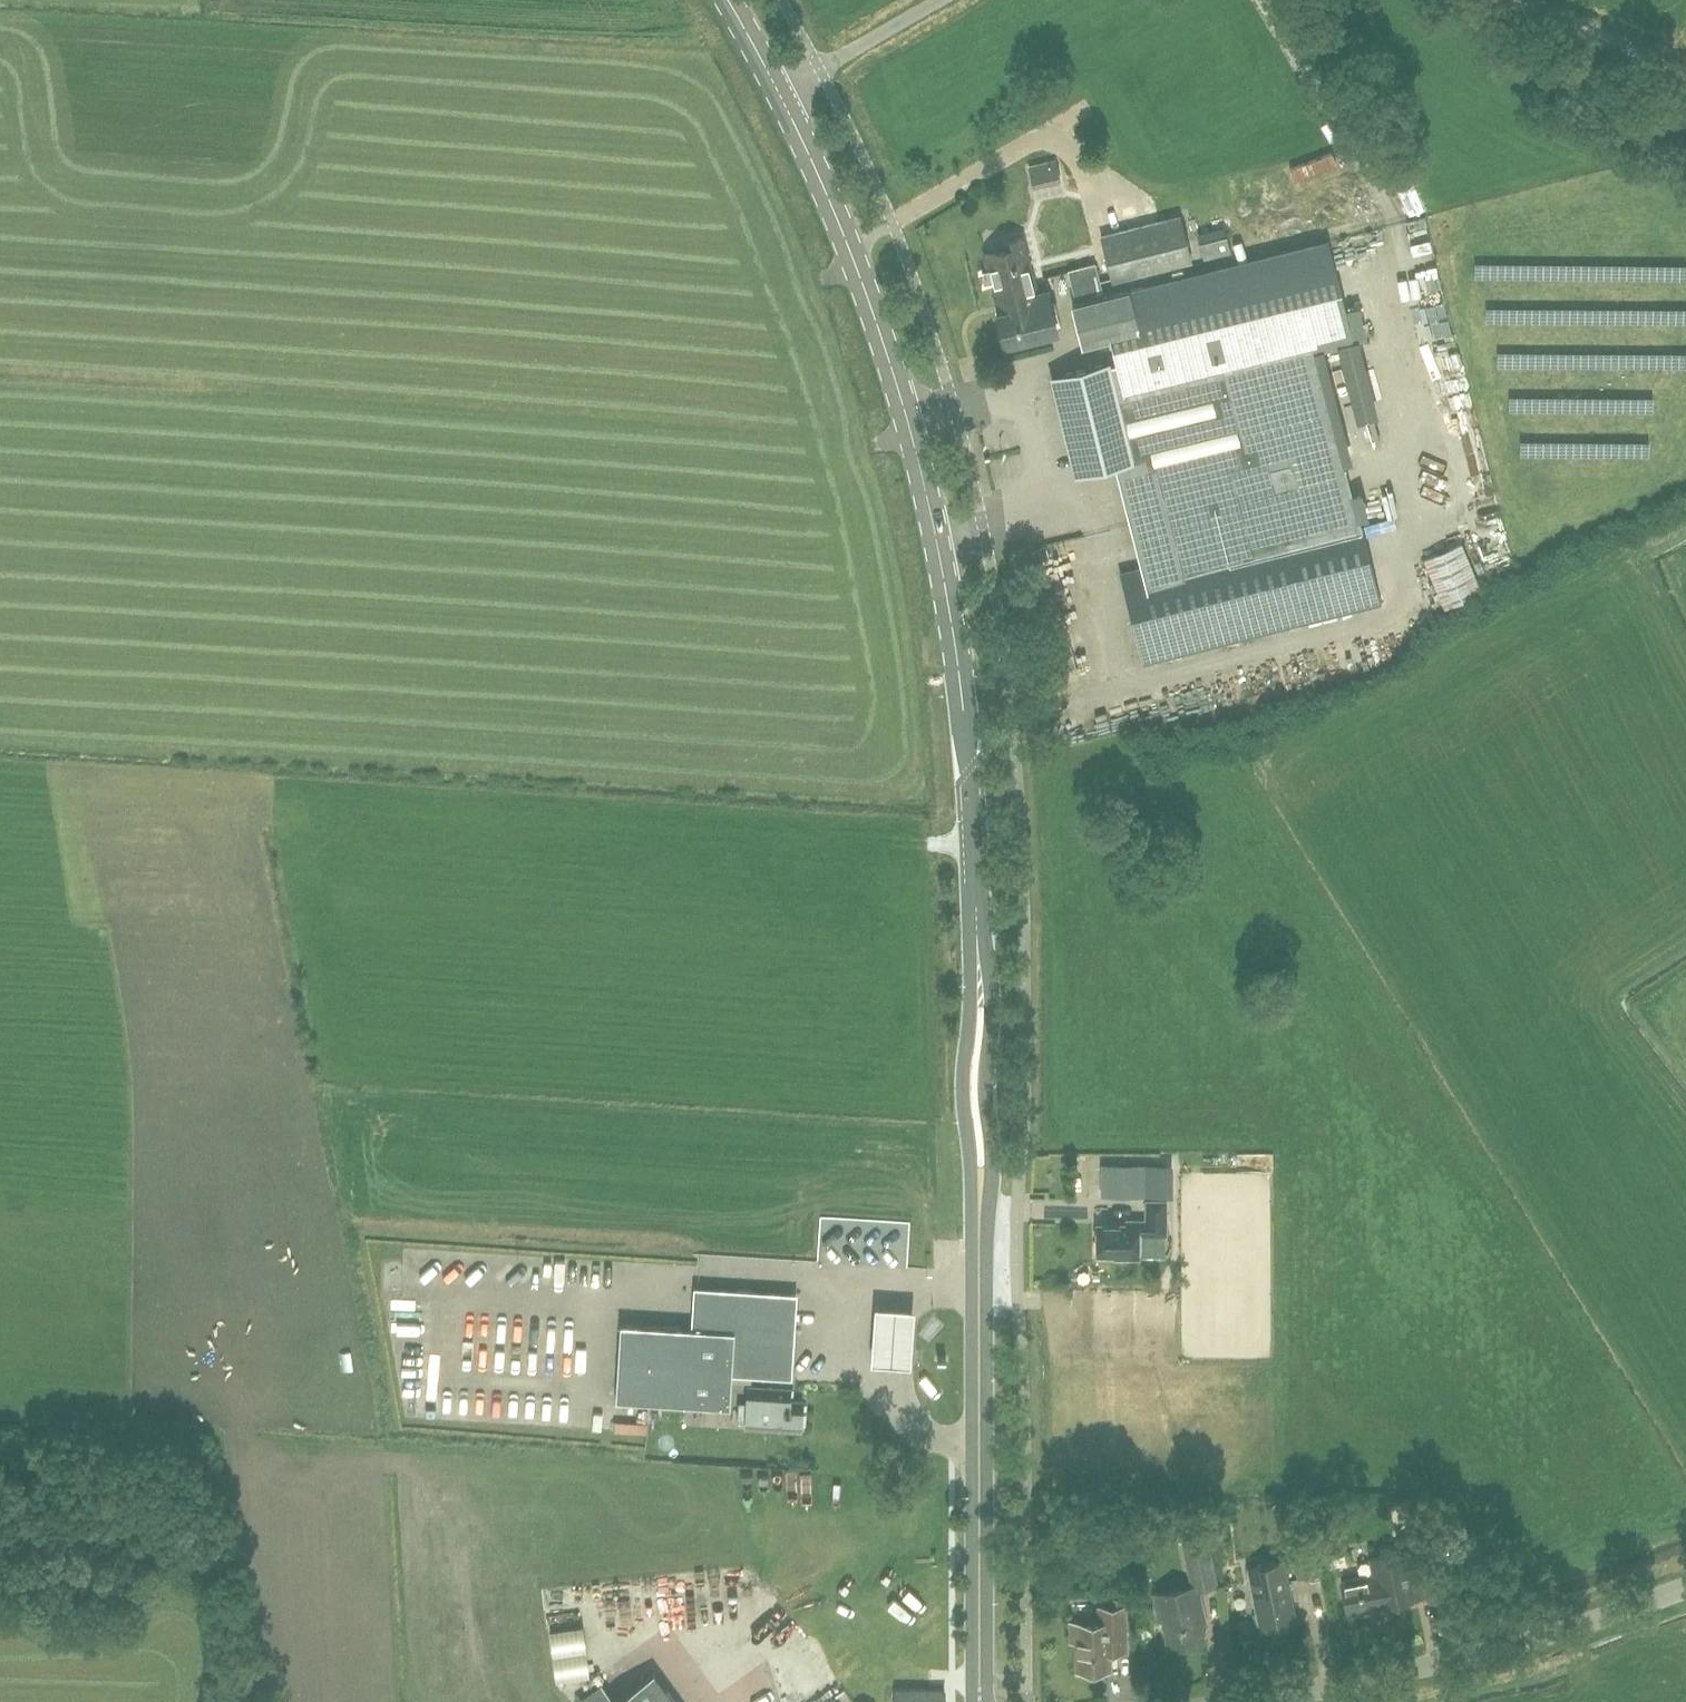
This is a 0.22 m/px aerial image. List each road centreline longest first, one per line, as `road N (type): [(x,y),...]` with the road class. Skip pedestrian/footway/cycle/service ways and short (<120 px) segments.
road 1 (secondary): [(980,1701),(978,895),(961,683),(907,419),(850,250),(779,92)]
road 2 (unclassified): [(1244,1701),(1481,1654),(1685,1586)]
road 3 (track): [(1513,0),(1685,77)]
road 4 (unclassified): [(779,92),(941,0)]

